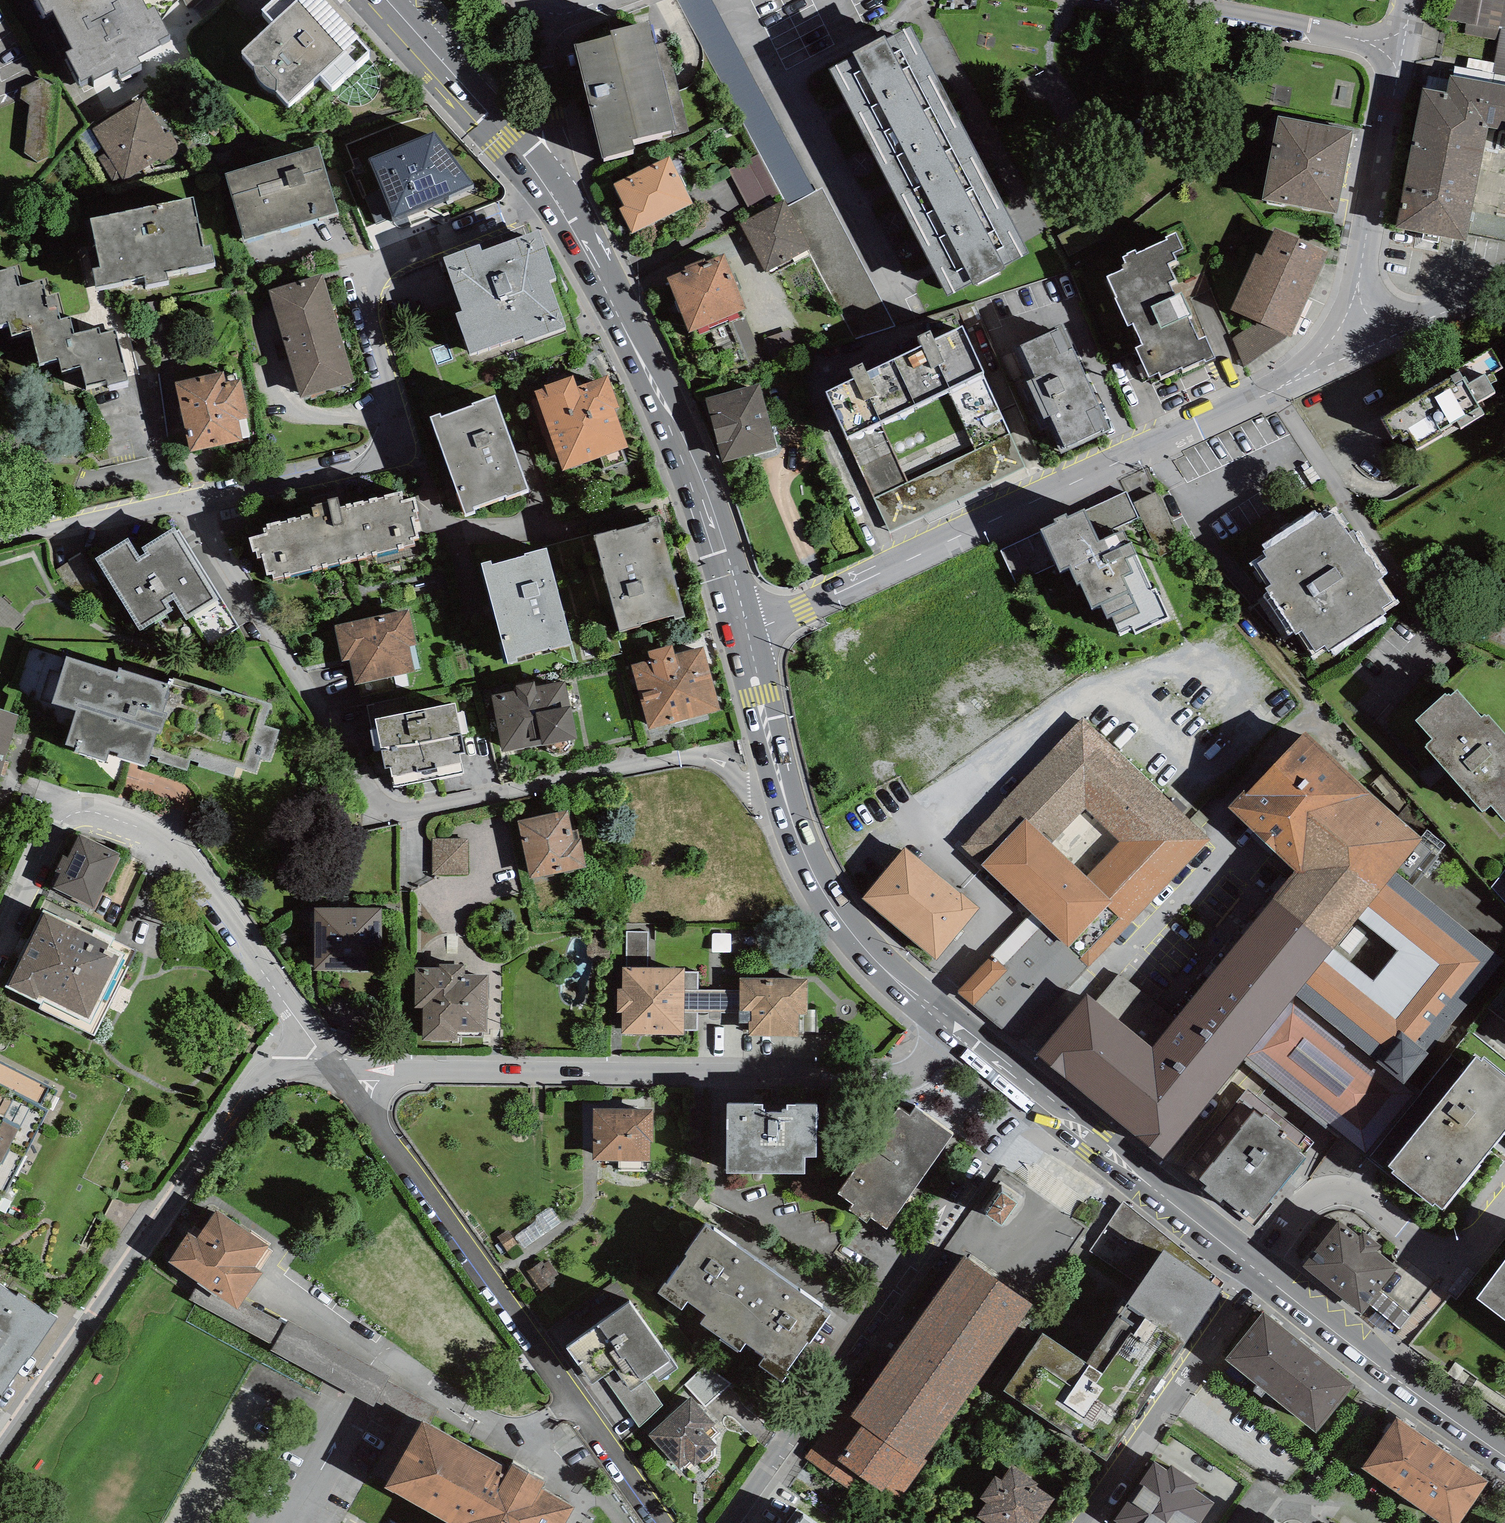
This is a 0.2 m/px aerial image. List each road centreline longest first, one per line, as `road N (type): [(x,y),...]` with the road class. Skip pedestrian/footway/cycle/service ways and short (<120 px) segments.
road 1 (residential): [(171,501),(362,805),(673,753),(785,802)]
road 2 (residential): [(744,632),(802,612),(1354,345)]
road 3 (residential): [(956,1029),(918,1067),(899,1074),(351,1072)]
road 4 (residential): [(558,198),(378,257),(352,289),(374,417),(359,448),(171,501)]
road 5 (residential): [(351,1072),(658,1522)]
road 6 (residential): [(351,1072),(262,1080),(0,1451)]
road 7 (residential): [(738,1522),(1041,1099)]
road 8 (residential): [(351,1072),(128,809),(90,799),(49,804),(21,833),(0,878)]
road 9 (secondary): [(744,632),(670,399),(558,198)]
road 10 (residential): [(1504,1227),(1476,1261),(1455,1264),(1326,1176),(1261,1274)]
road 11 (residential): [(1082,1522),(1261,1274)]
road 12 (secondary): [(1504,1455),(1261,1274)]
road 13 (residential): [(1354,345),(1391,46)]
road 14 (secondary): [(956,1029),(900,987),(834,911),(785,802)]
road 15 (secondary): [(1261,1274),(1041,1099)]
road 16 (secondary): [(558,198),(386,0)]
road 17 (residential): [(1391,46),(1143,0)]
road 18 (residential): [(558,198),(520,20)]
road 19 (residential): [(171,501),(0,541)]
road 20 (secondary): [(785,802),(744,632)]
road 21 (residential): [(1354,345),(1416,328),(1504,287)]

